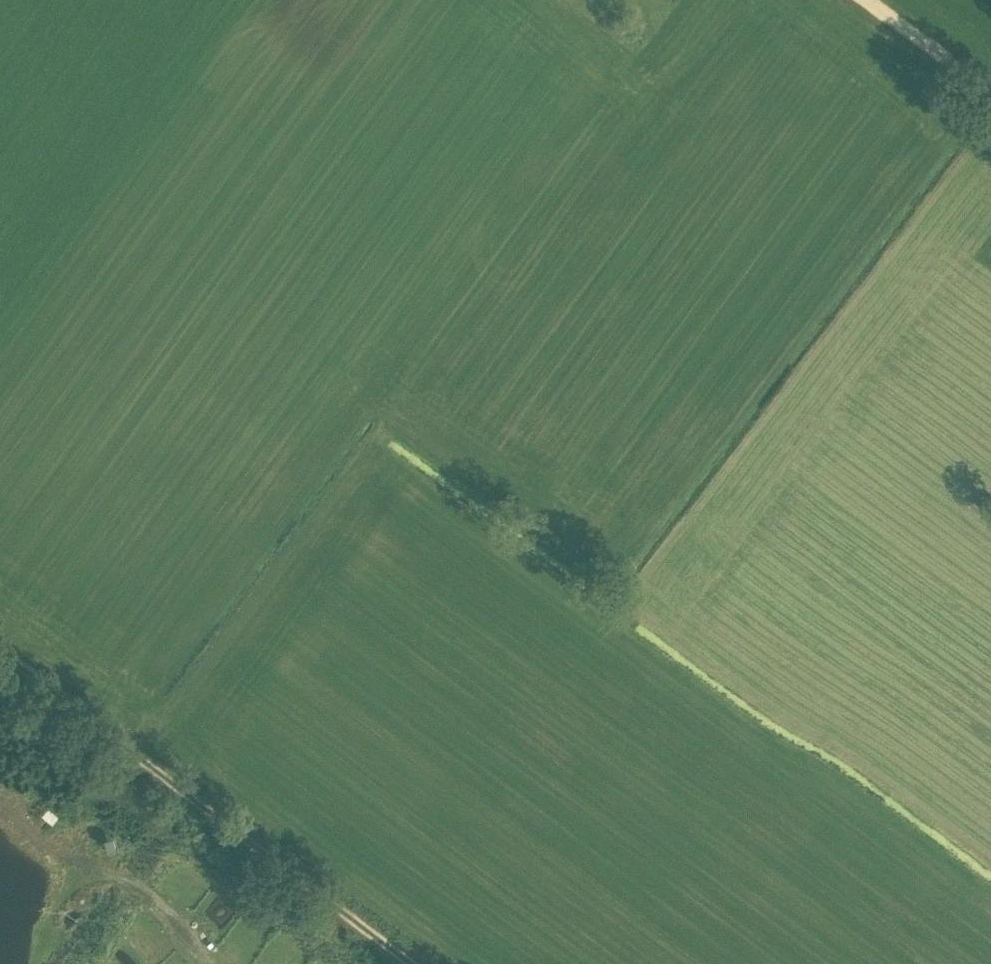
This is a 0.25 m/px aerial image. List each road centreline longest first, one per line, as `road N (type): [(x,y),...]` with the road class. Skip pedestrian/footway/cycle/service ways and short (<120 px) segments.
road 1 (track): [(0,652),(415,963)]
road 2 (track): [(870,0),(990,91)]

